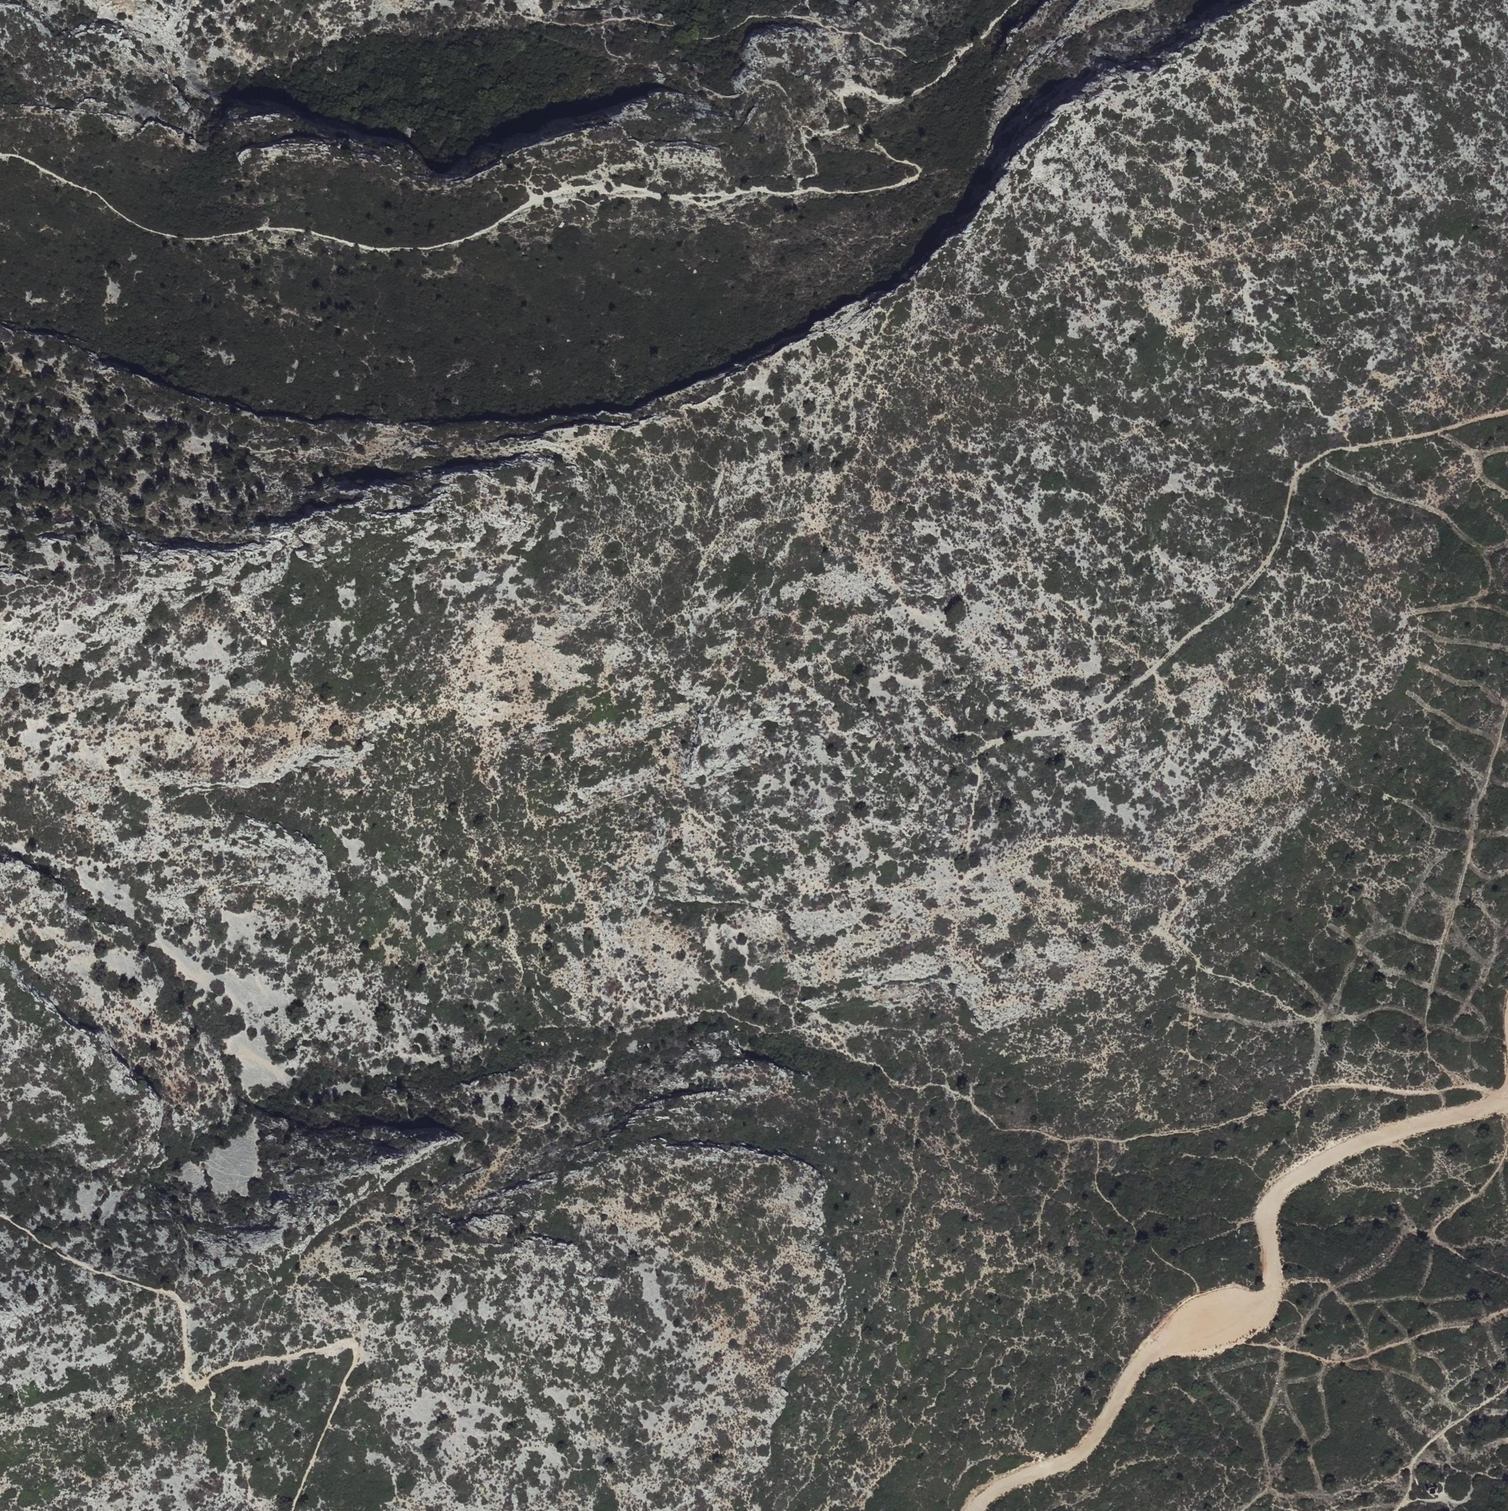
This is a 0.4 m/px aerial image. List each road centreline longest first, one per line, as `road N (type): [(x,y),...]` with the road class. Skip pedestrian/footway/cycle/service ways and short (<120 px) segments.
road 1 (track): [(977,1510),(1010,1476),(1088,1444),(1158,1339),(1267,1290),(1282,1184),(1381,1128),(1458,1112),(1504,1090),(1507,1078)]

